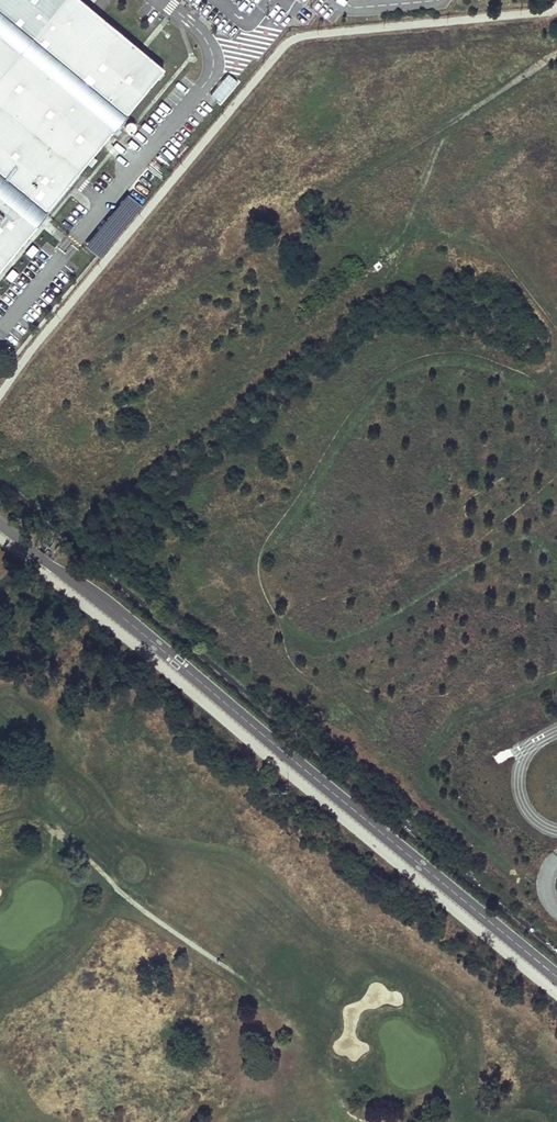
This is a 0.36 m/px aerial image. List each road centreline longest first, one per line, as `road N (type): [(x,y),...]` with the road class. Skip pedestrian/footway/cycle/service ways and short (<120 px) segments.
road 1 (unclassified): [(0,523),(556,977)]

